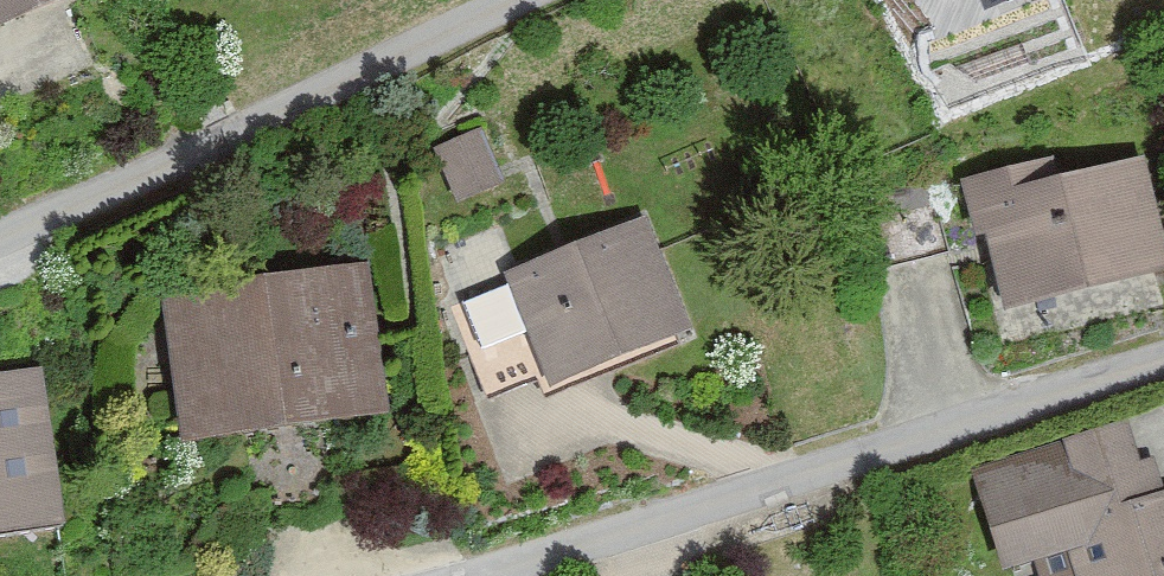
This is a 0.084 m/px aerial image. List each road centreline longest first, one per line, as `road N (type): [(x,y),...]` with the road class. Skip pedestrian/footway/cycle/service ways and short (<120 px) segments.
road 1 (residential): [(1163,359),(499,575)]
road 2 (residential): [(0,245),(528,0)]

